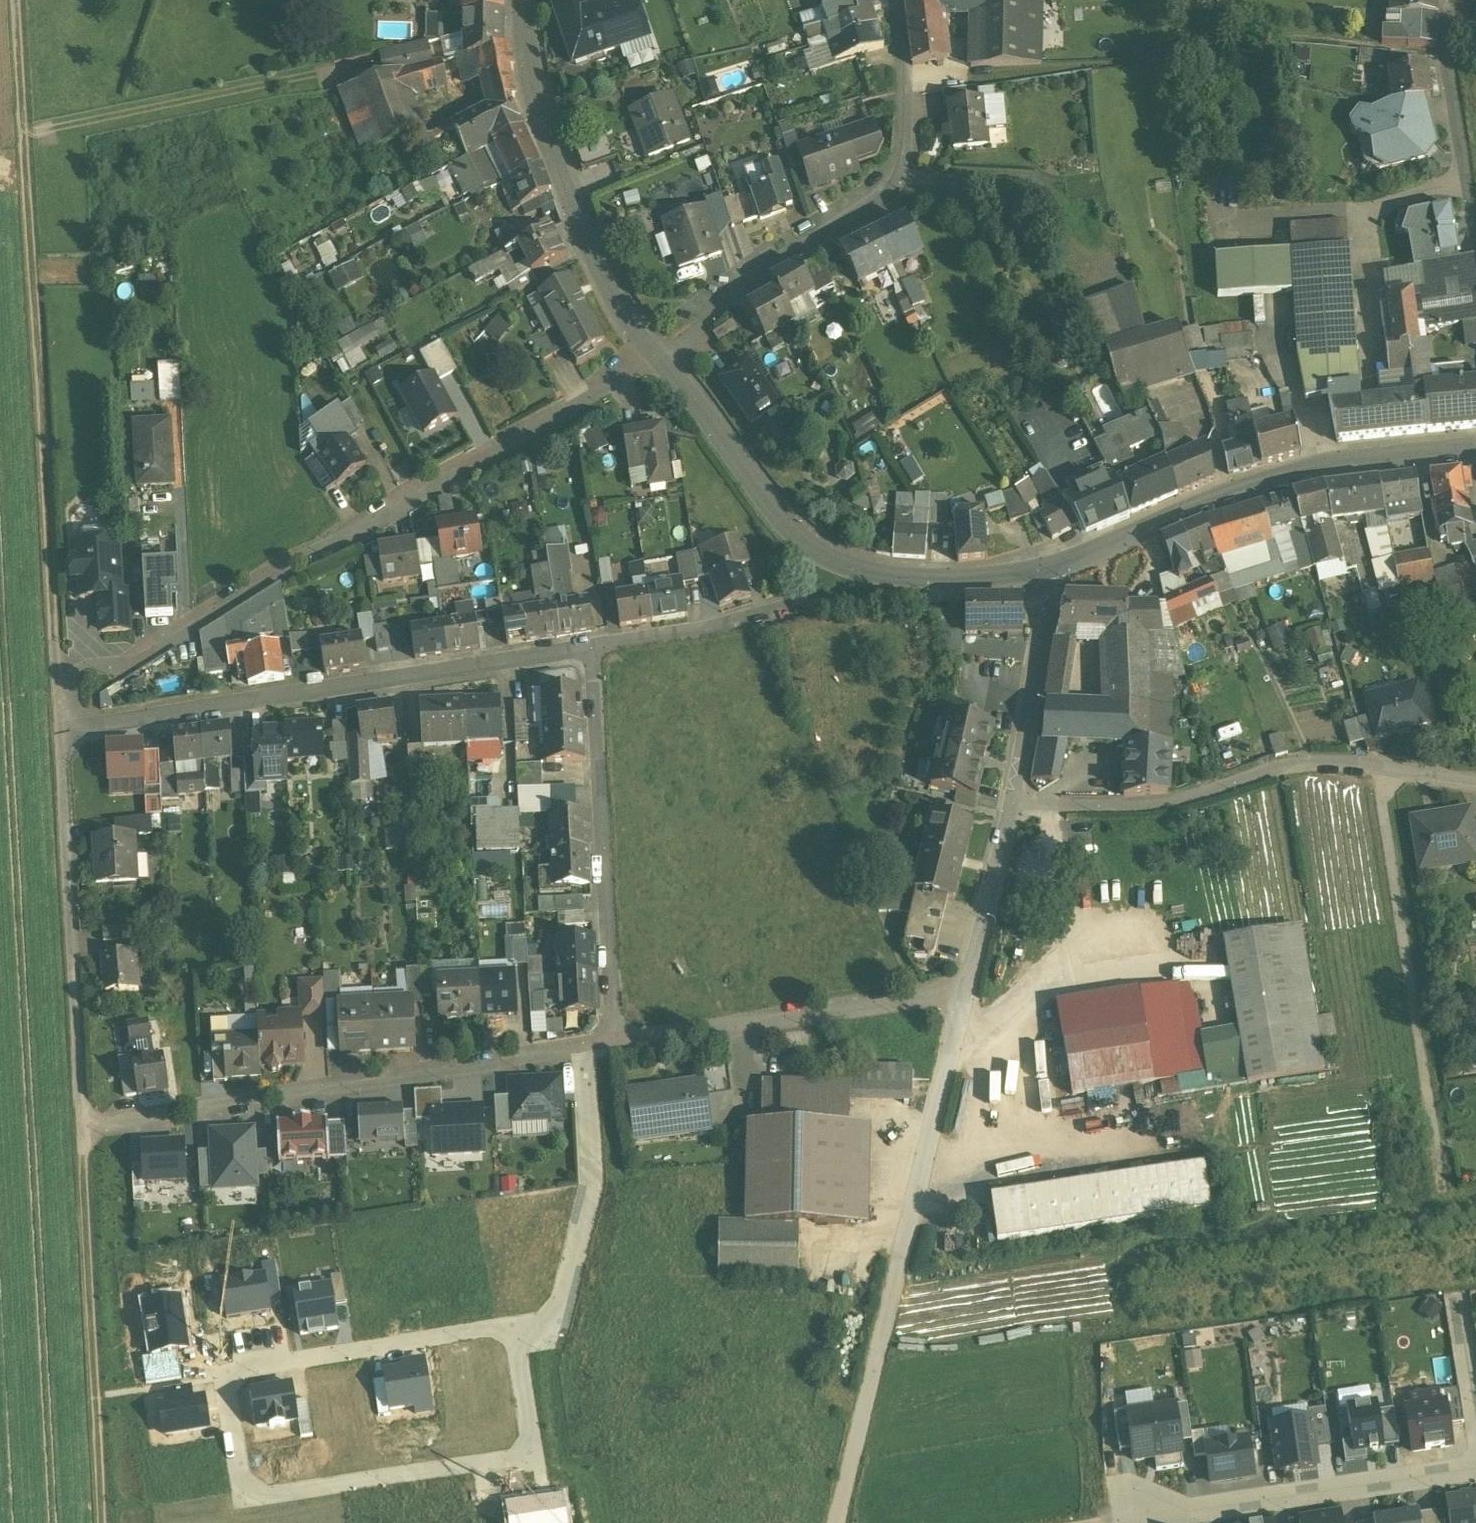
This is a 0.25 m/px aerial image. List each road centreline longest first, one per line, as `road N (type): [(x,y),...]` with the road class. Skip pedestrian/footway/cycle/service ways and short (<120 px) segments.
road 1 (residential): [(57,727),(57,700),(73,674),(124,664),(657,351)]
road 2 (track): [(57,700),(14,0)]
road 3 (residential): [(512,1326),(240,1366),(227,1389),(240,1473),(260,1495),(511,1457),(529,1435)]
road 4 (residential): [(833,1522),(957,997)]
road 5 (residential): [(588,648),(57,727)]
road 6 (residential): [(584,1052),(77,1123)]
road 7 (secondary): [(657,351),(806,544),(850,565),(893,572),(987,576),(1046,568)]
road 8 (residential): [(893,0),(904,137),(888,185),(657,351)]
road 9 (residential): [(1012,796),(1134,804),(1309,763),(1475,782)]
road 10 (residential): [(588,648),(606,1049)]
road 11 (track): [(103,1522),(77,1123)]
road 12 (residential): [(77,1123),(57,727)]
road 13 (secondary): [(1046,568),(1225,492),(1421,455)]
road 14 (secondary): [(520,0),(519,41),(573,192),(617,294),(657,351)]
road 15 (residential): [(957,997),(928,992),(606,1049)]
road 16 (residential): [(1475,1460),(1126,1513)]
road 17 (residential): [(584,1052),(593,1185),(555,1320),(512,1326)]
road 18 (residential): [(1475,233),(1449,78),(1446,0)]
road 19 (residential): [(1012,796),(1049,598),(1046,568)]
road 20 (residential): [(957,997),(1012,796)]
road 21 (residential): [(791,604),(588,648)]

